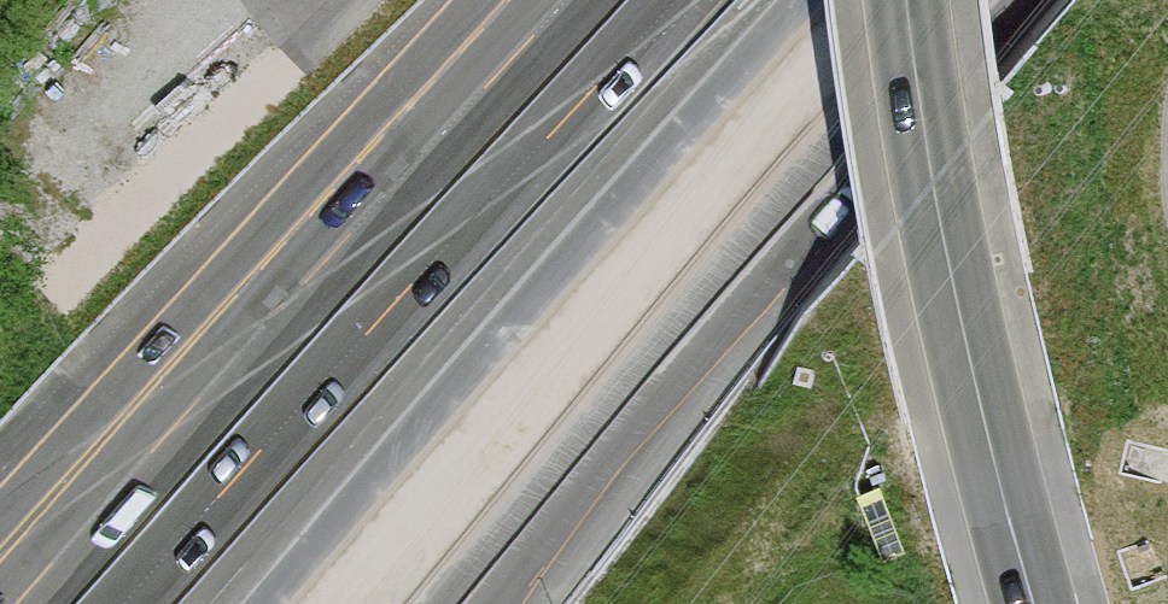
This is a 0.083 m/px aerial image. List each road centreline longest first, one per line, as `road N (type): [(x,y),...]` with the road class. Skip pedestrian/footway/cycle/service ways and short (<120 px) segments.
road 1 (motorway): [(320,603),(857,0)]
road 2 (motorway): [(664,0),(130,603)]
road 3 (motorway): [(480,603),(605,446),(992,0)]
road 4 (motorway): [(520,0),(421,91),(0,534)]
road 5 (tertiary): [(1033,603),(934,189),(908,0)]

